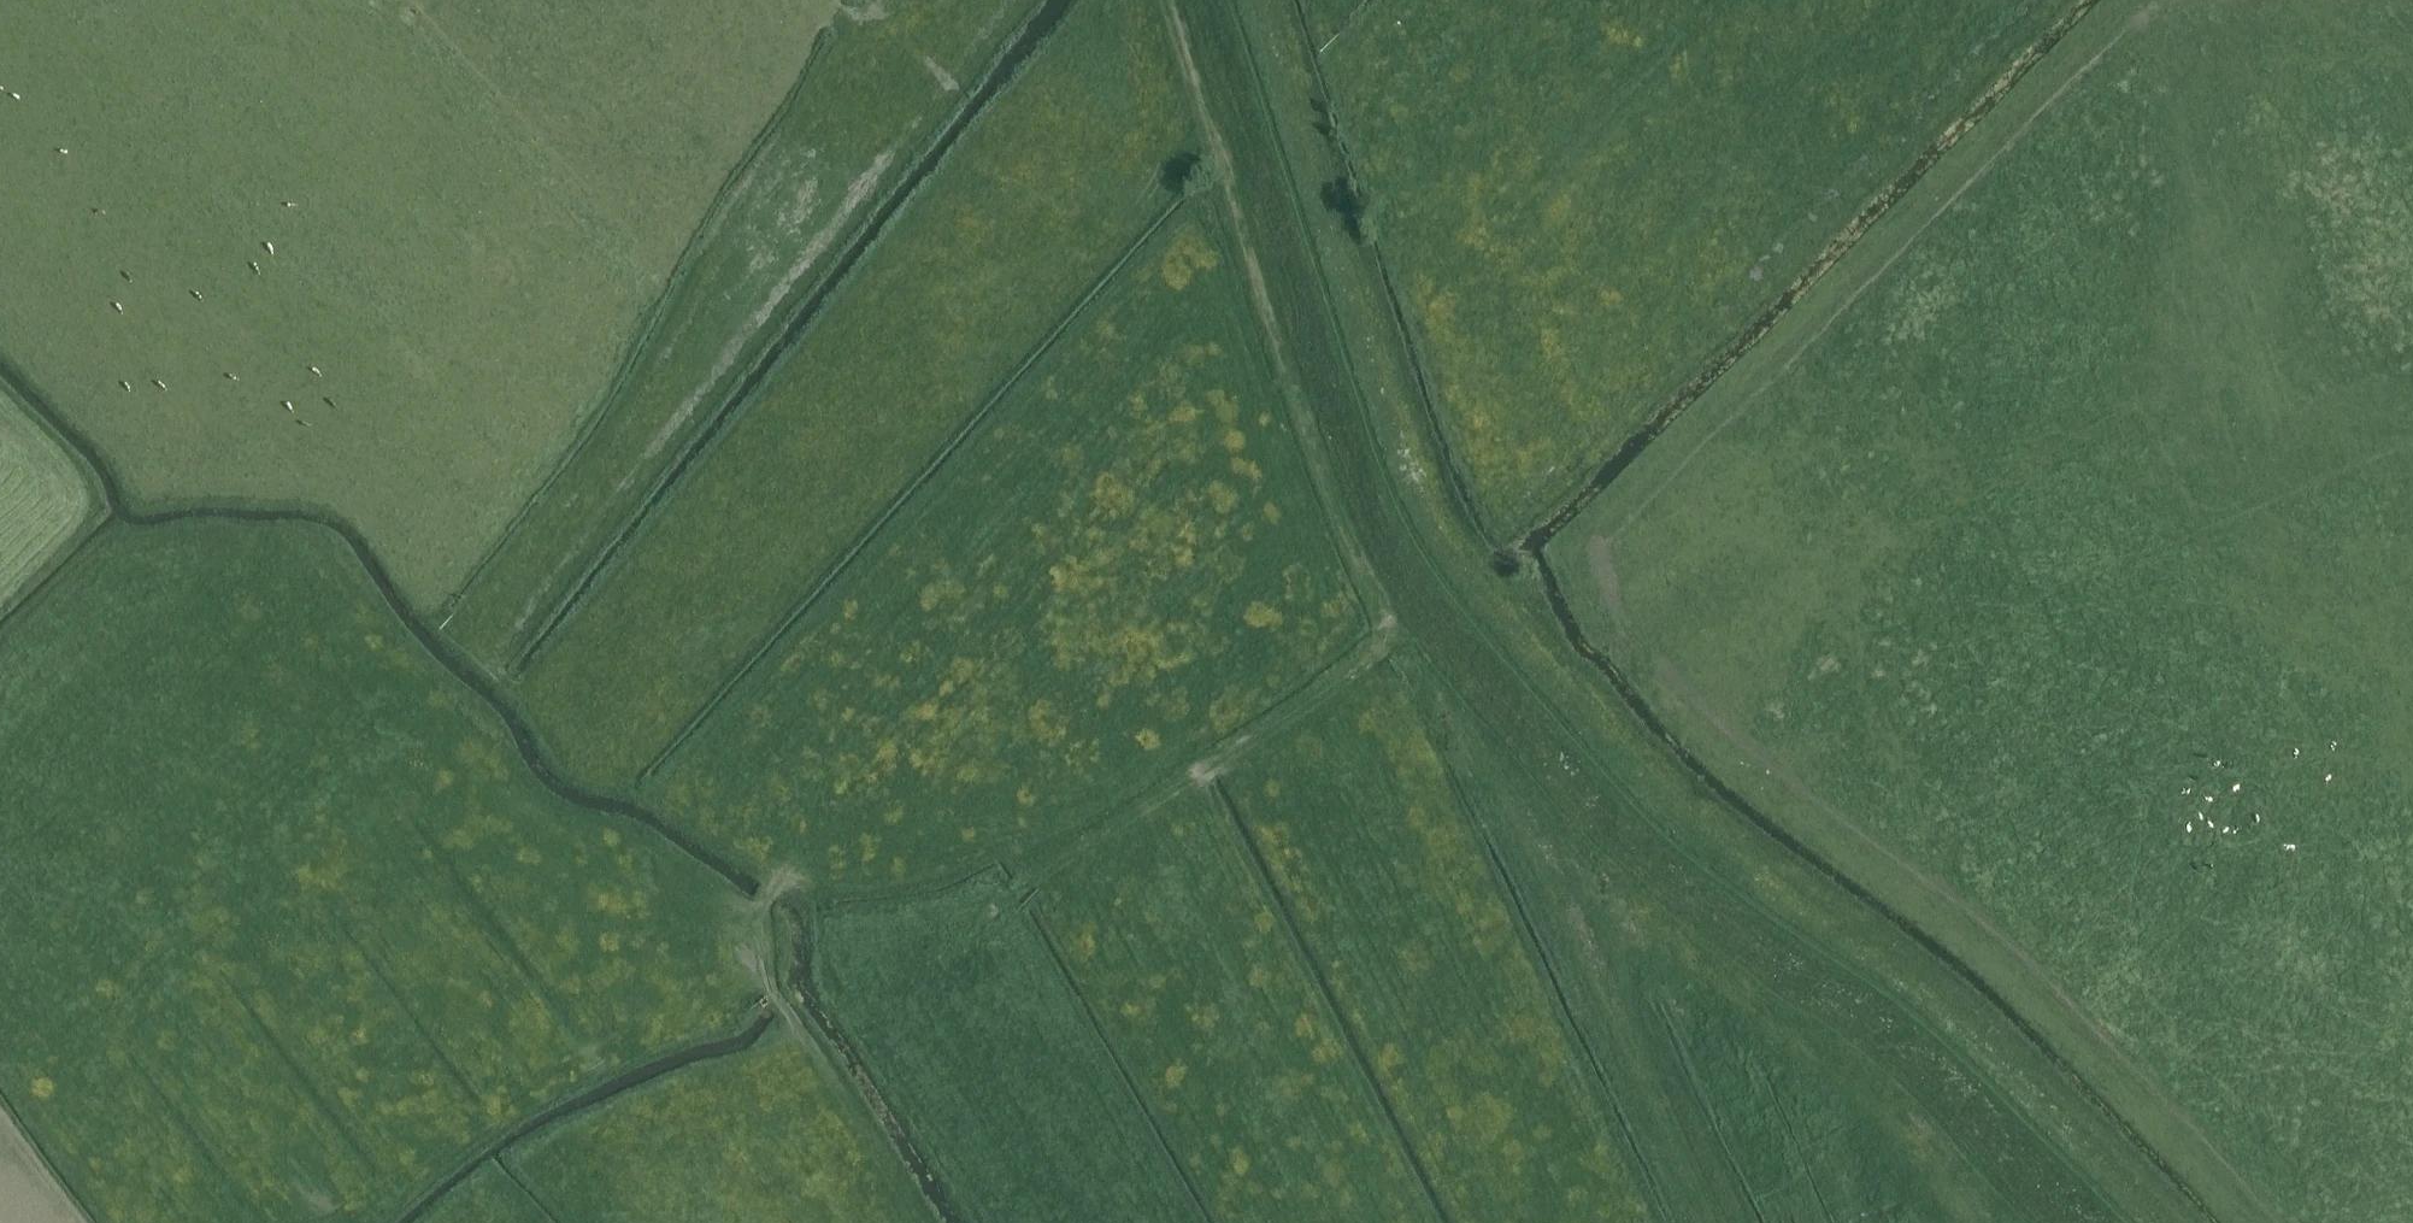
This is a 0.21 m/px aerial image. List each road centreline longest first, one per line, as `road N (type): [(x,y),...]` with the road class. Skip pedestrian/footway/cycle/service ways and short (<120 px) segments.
road 1 (track): [(1170,0),(1336,522),(1381,608),(1574,887),(1854,1080),(2005,1192),(2030,1222)]

